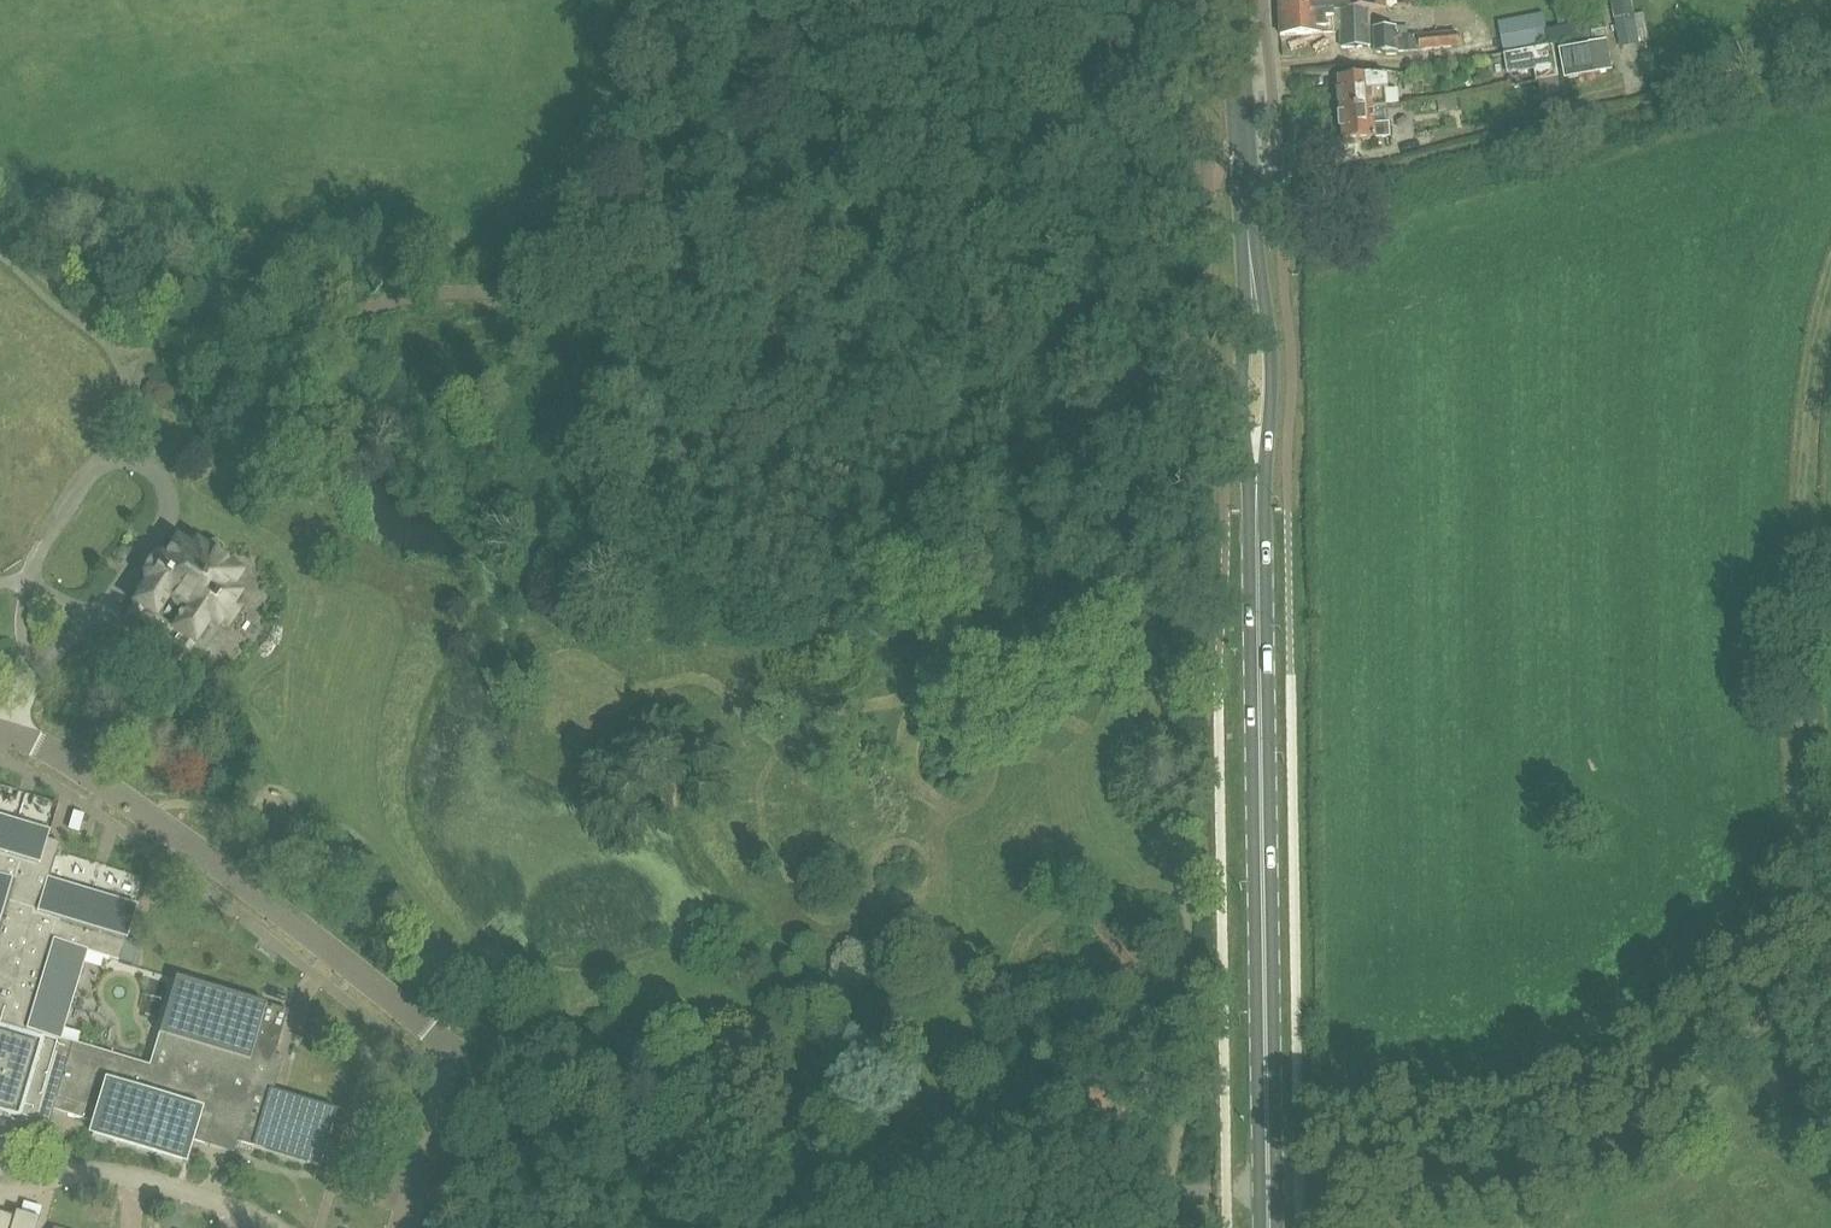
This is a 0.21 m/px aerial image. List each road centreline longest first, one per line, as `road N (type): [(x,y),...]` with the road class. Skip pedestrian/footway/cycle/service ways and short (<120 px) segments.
road 1 (primary): [(1269,1227),(1256,390),(1232,0)]

